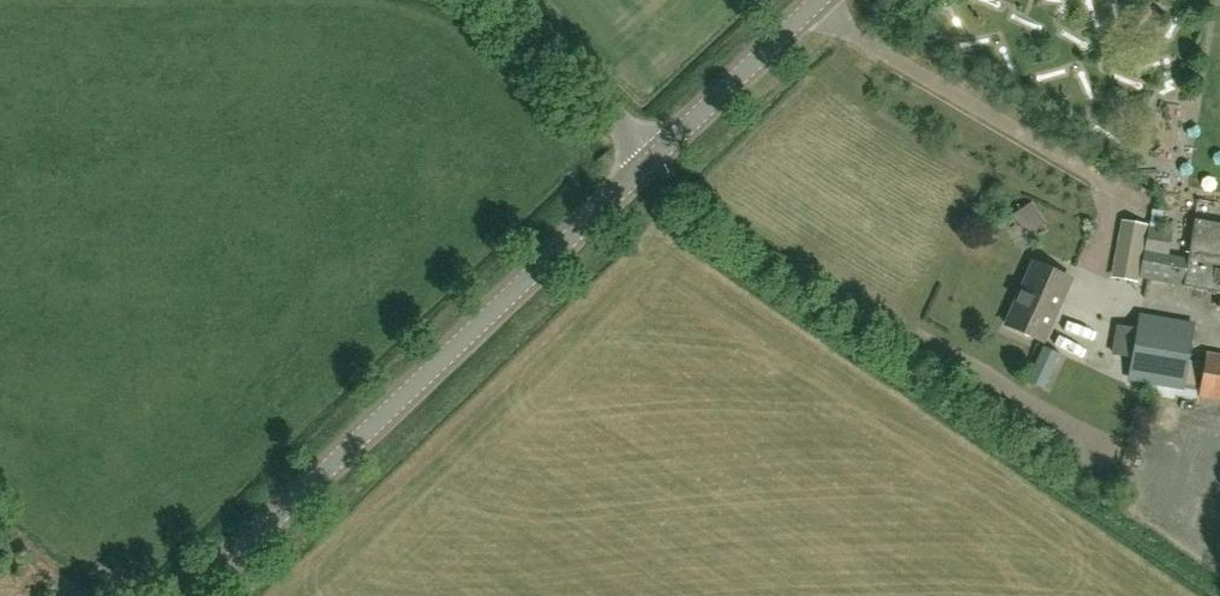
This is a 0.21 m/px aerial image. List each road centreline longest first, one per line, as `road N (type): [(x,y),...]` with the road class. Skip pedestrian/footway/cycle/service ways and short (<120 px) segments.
road 1 (tertiary): [(196,595),(642,163)]
road 2 (tertiary): [(642,163),(814,0)]
road 3 (unclassified): [(642,163),(497,0)]

